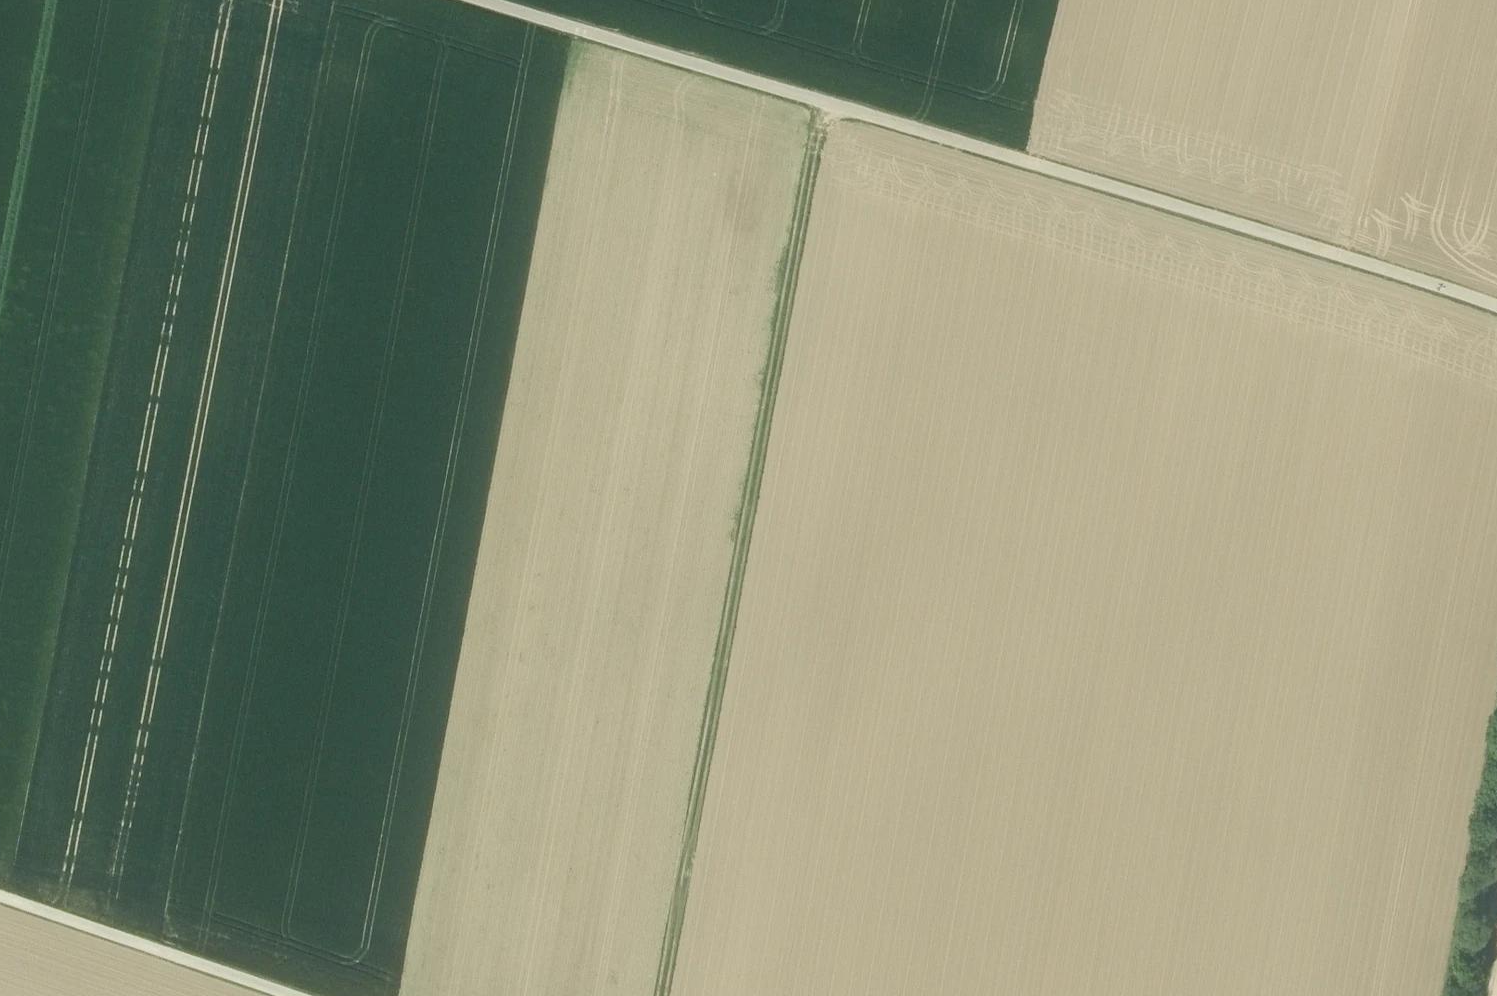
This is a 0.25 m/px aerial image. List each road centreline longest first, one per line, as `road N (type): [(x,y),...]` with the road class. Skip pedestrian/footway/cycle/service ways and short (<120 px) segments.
road 1 (track): [(1496,306),(483,0)]
road 2 (track): [(670,995),(822,101)]
road 3 (track): [(53,0),(0,334)]
road 4 (track): [(0,897),(290,995)]

